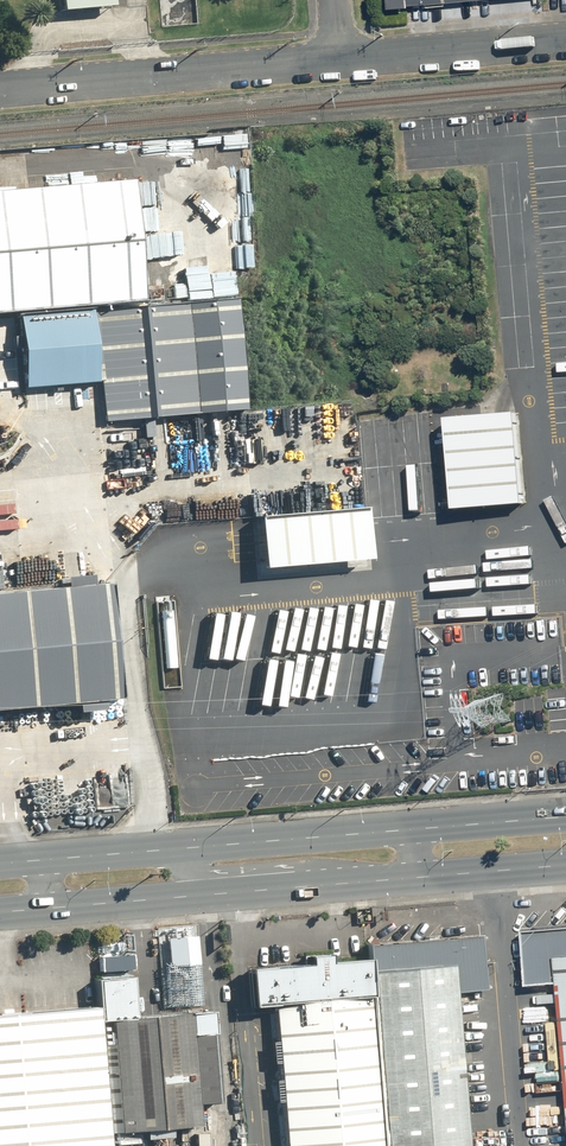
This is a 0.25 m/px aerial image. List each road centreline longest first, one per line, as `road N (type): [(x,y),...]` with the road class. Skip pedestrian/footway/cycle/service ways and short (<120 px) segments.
road 1 (unclassified): [(342,56),(0,88)]
road 2 (primary): [(164,851),(412,830)]
road 3 (unclassified): [(565,37),(342,56)]
road 4 (primary): [(249,890),(43,907)]
road 5 (primary): [(418,877),(249,890)]
road 6 (primary): [(412,830),(565,817)]
road 7 (primary): [(565,865),(418,877)]
road 8 (primary): [(39,860),(164,851)]

